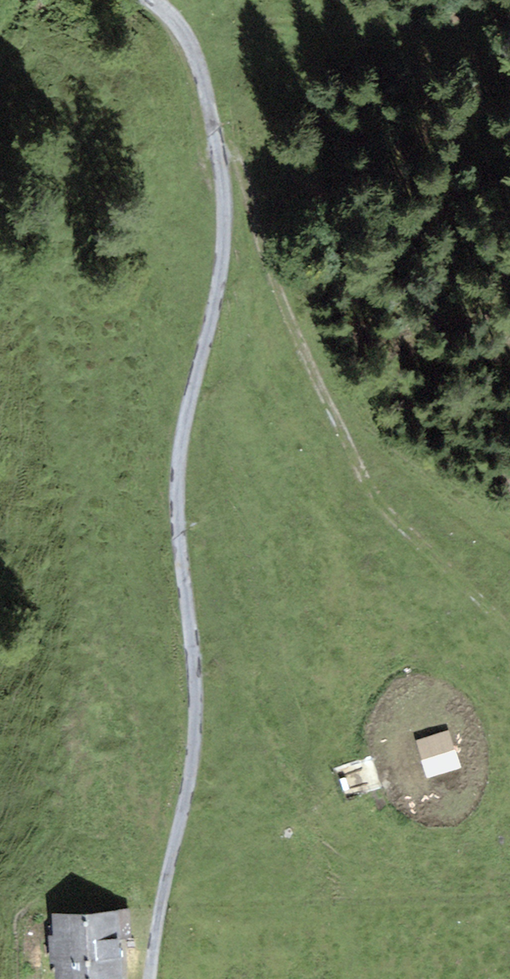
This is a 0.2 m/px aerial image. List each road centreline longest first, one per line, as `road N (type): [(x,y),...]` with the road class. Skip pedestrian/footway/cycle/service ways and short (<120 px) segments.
road 1 (unclassified): [(148,0),(175,22),(198,67),(226,209),(220,284),(179,471),(196,726),(150,978)]
road 2 (track): [(210,122),(236,156),(265,257),(364,475),(385,507),(509,625)]

